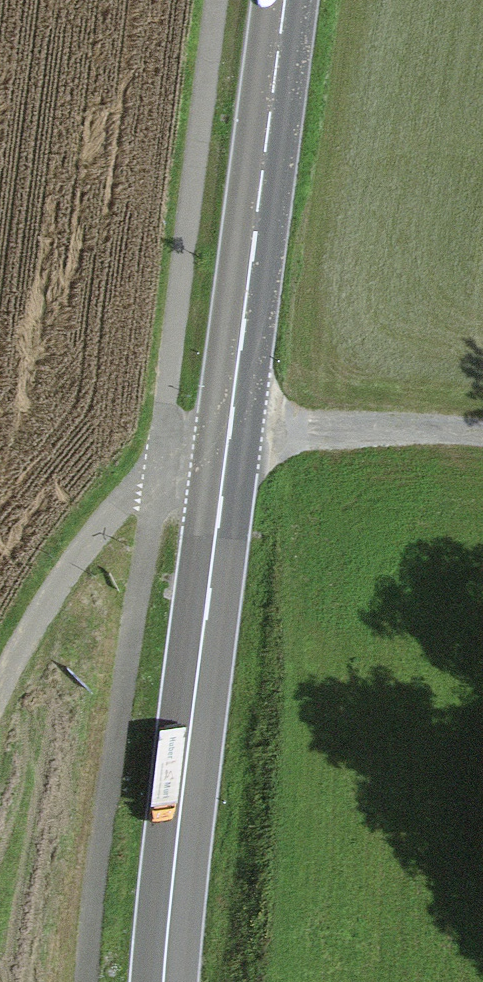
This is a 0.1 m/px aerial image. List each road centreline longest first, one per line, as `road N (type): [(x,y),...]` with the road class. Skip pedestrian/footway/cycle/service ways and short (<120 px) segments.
road 1 (secondary): [(271,0),(161,981)]
road 2 (track): [(0,702),(45,598),(155,463)]
road 3 (track): [(482,434),(221,423)]

